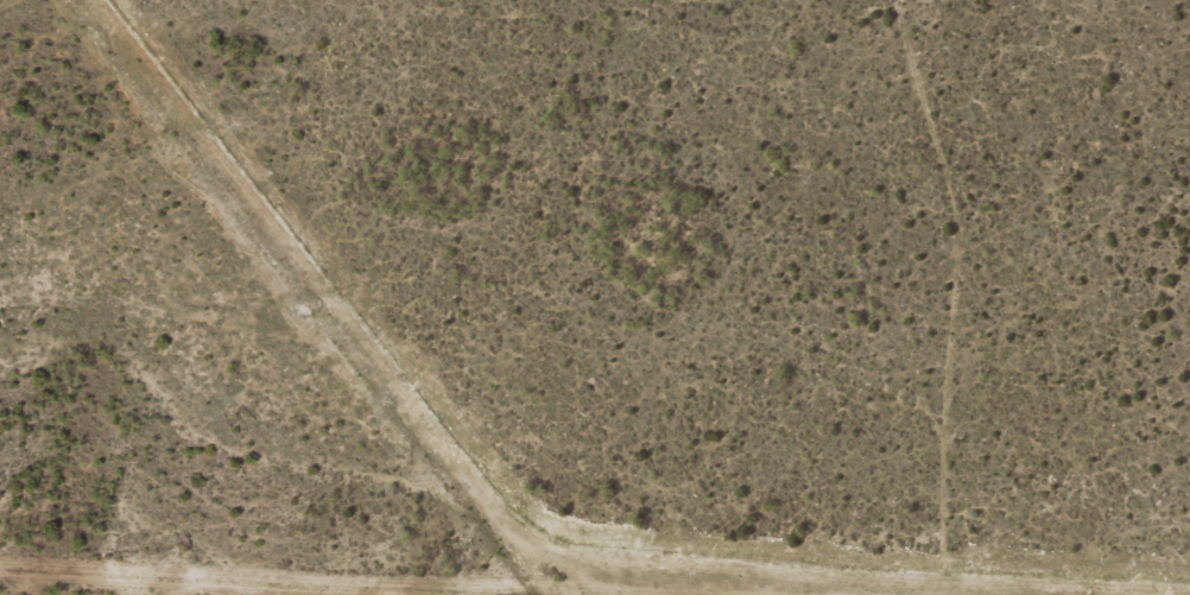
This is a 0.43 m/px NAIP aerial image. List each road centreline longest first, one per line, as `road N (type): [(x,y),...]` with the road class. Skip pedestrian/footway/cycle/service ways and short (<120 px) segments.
road 1 (track): [(1006,594),(973,571),(949,458),(898,0)]

